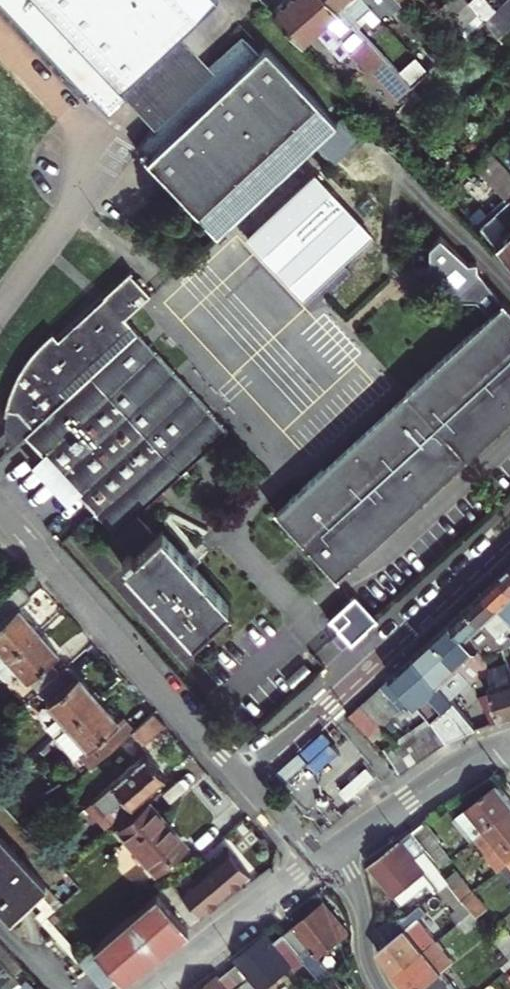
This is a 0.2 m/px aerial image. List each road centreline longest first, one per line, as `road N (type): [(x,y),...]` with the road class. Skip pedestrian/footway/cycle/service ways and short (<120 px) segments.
road 1 (residential): [(0,509),(243,779)]
road 2 (residential): [(509,536),(243,779)]
road 3 (residential): [(333,854),(468,759),(509,745)]
road 4 (residential): [(152,988),(317,865)]
road 5 (residential): [(333,854),(361,902),(381,988)]

